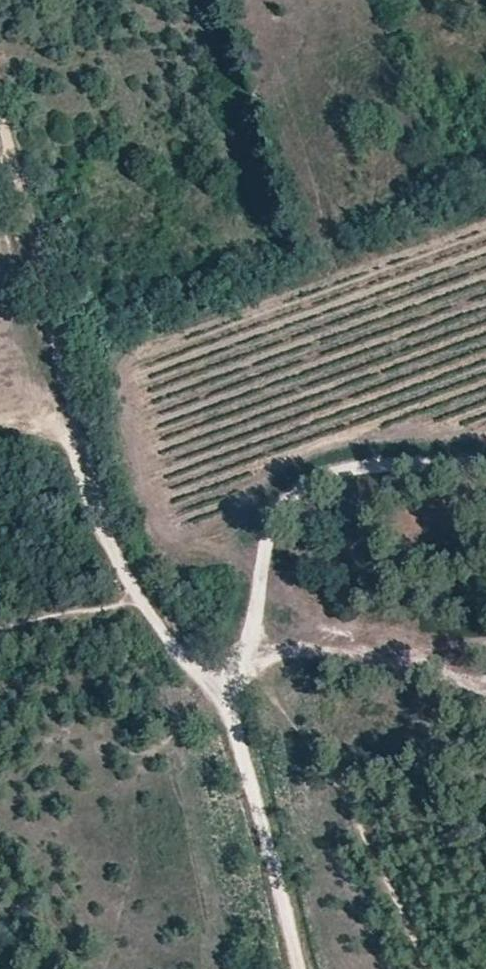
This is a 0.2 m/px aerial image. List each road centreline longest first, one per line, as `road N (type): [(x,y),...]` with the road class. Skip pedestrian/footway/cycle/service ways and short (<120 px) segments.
road 1 (track): [(217,699),(133,595),(101,527),(37,246),(0,129)]
road 2 (track): [(485,469),(366,466),(309,479),(279,512),(242,662)]
road 3 (track): [(426,968),(387,881),(305,734),(242,662)]
road 4 (track): [(217,699),(301,968)]
road 5 (track): [(242,662),(300,641),(363,638),(435,650),(485,684)]

